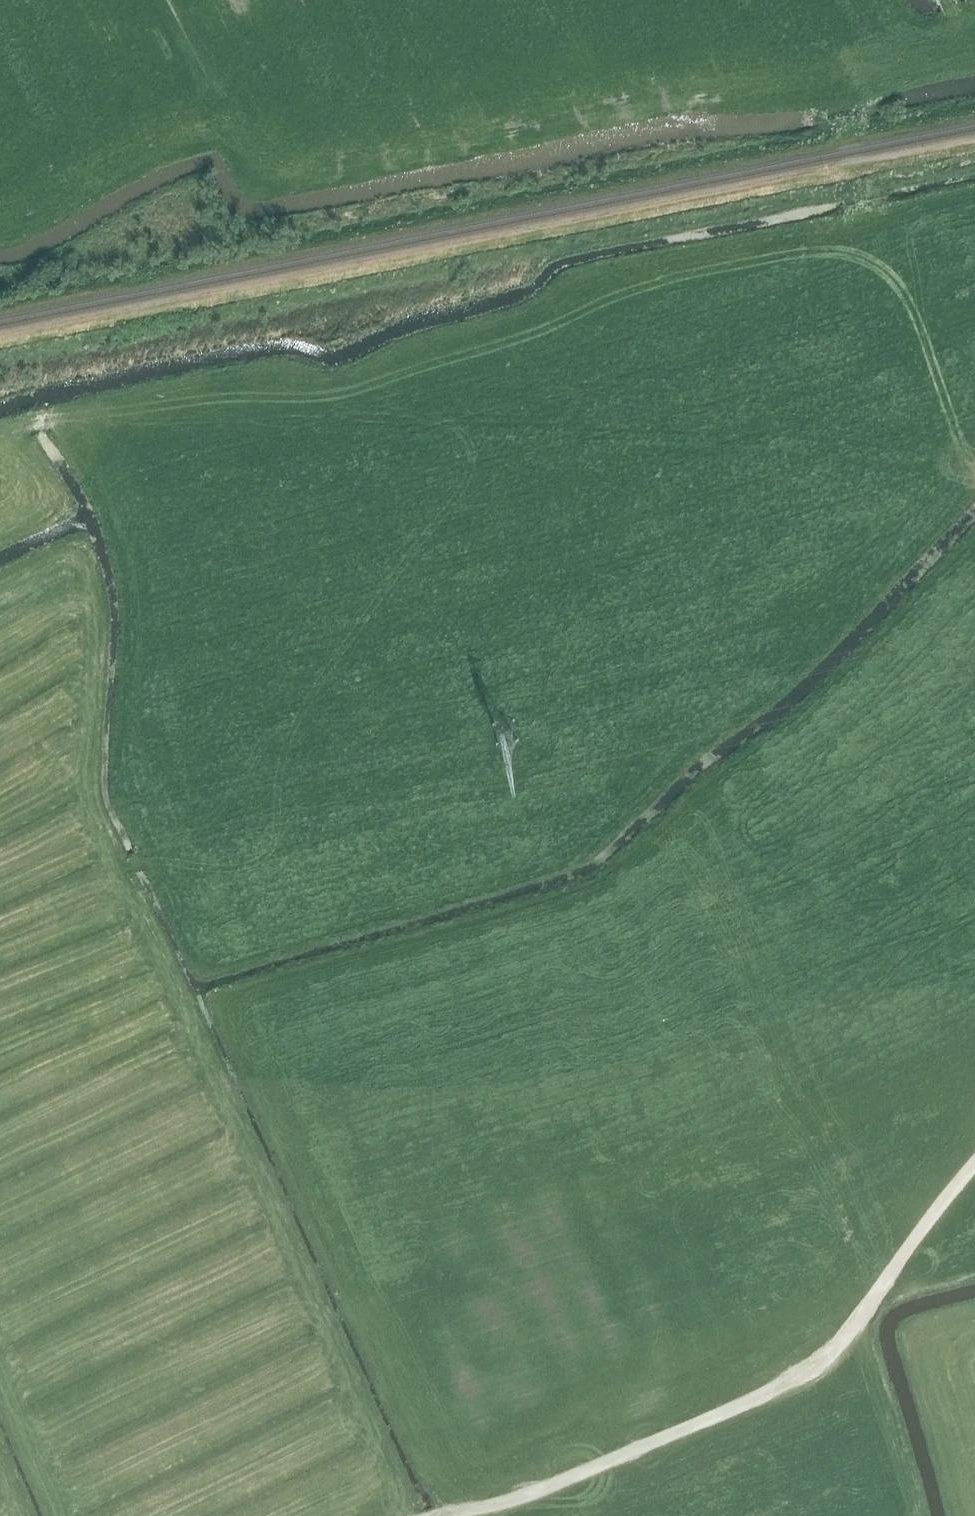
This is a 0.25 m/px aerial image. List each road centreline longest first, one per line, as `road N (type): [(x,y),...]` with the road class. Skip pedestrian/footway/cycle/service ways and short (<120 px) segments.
road 1 (track): [(974,1155),(849,1338),(787,1383),(506,1505),(464,1510)]

